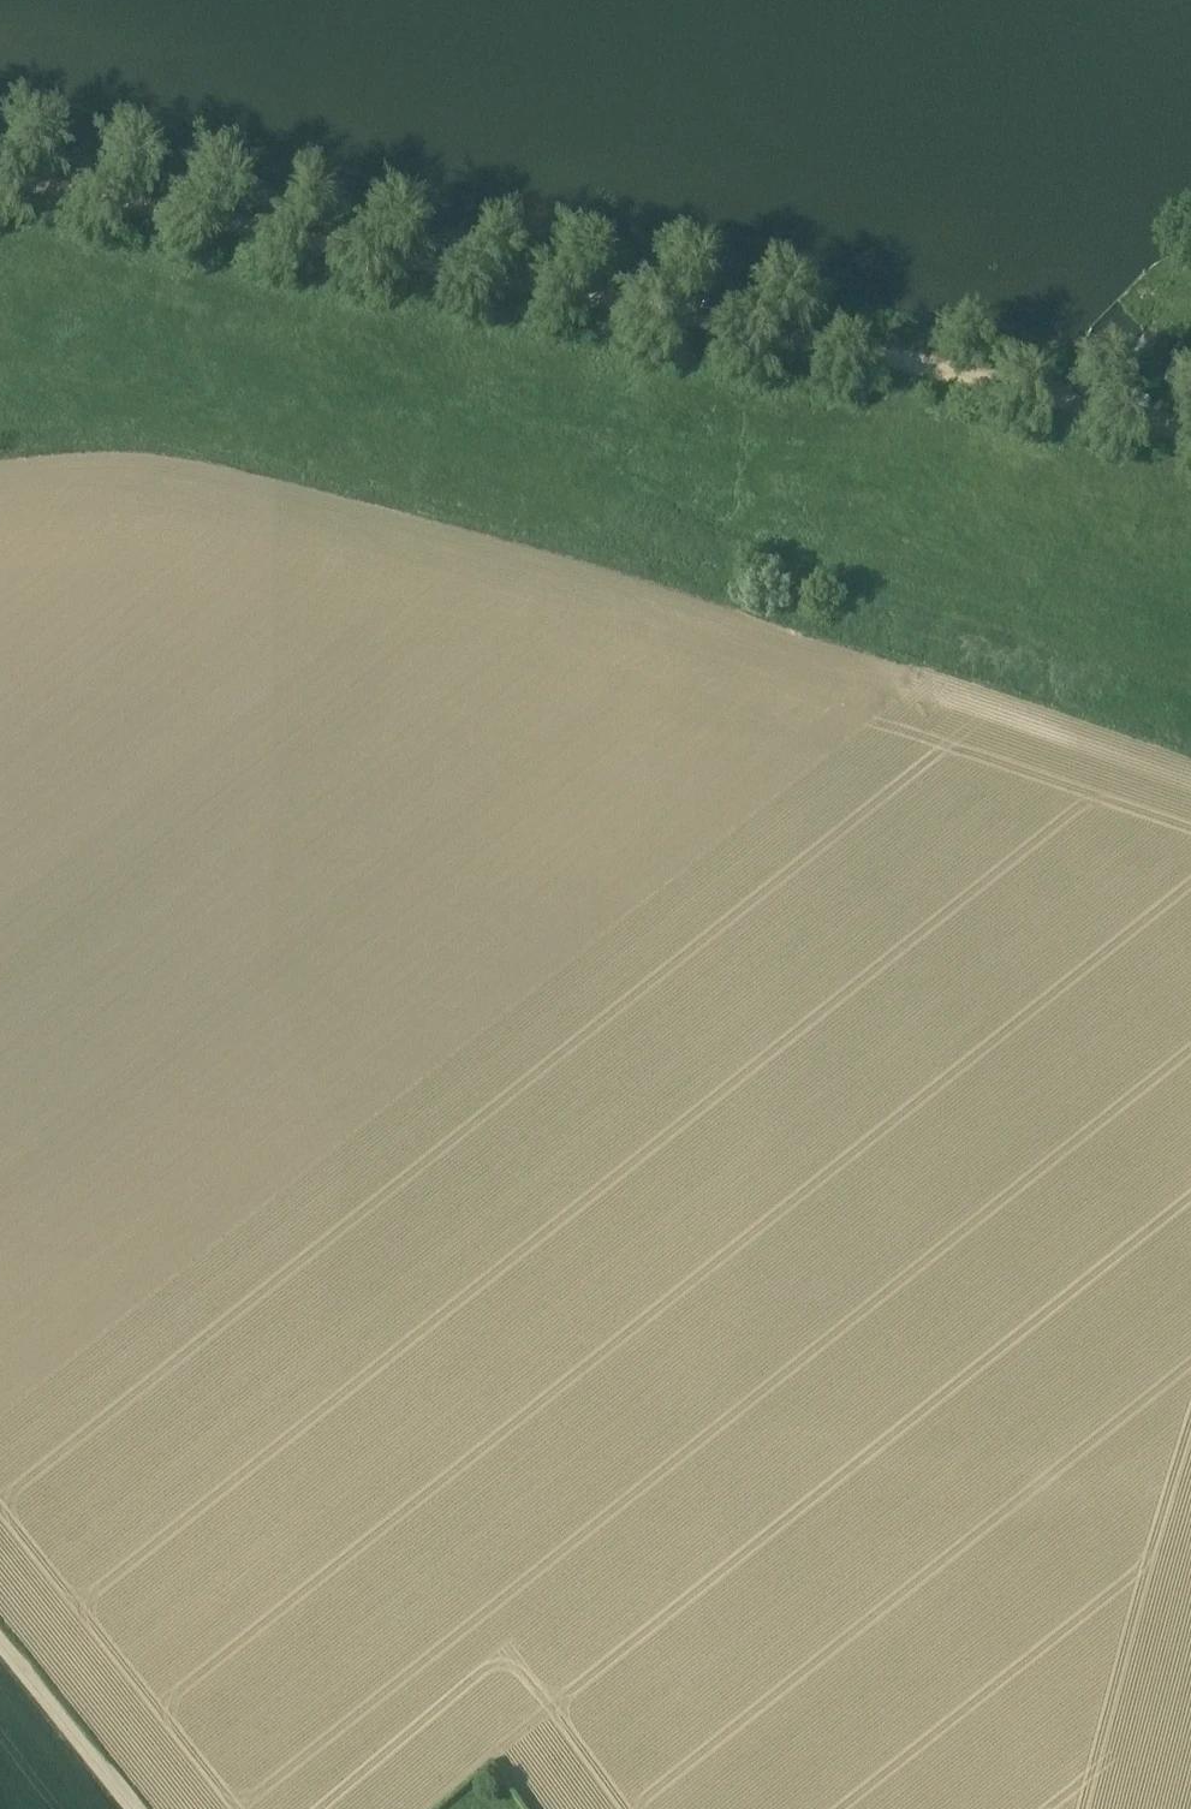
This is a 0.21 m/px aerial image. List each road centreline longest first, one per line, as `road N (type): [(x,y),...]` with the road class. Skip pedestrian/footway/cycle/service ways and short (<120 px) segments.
road 1 (track): [(1190,432),(868,349),(123,198),(34,185),(0,188)]
road 2 (track): [(118,1808),(0,1661)]

